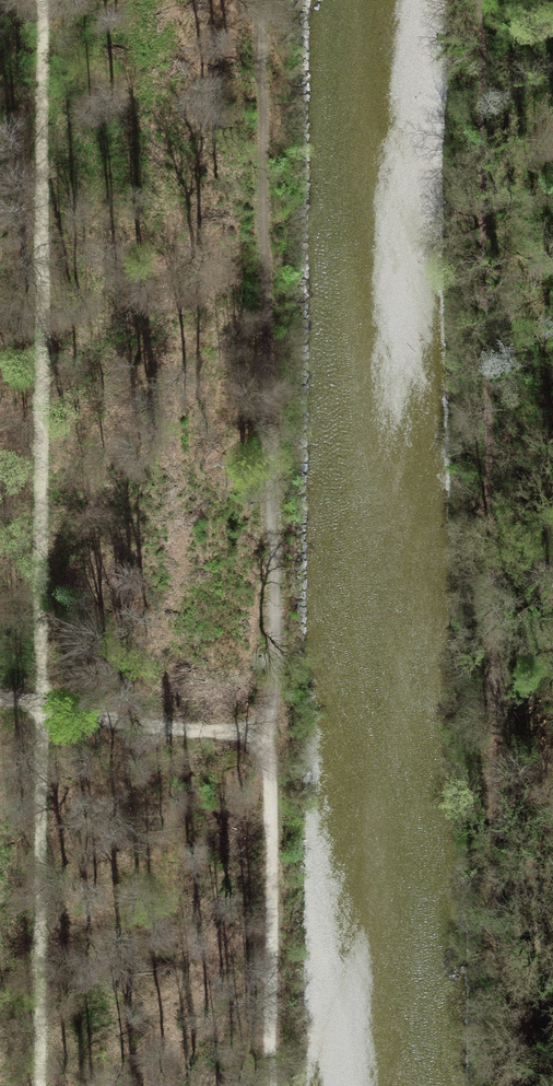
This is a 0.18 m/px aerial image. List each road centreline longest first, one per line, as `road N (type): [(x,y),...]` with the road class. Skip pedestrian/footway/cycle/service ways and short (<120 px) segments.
road 1 (track): [(39,1085),(43,0)]
road 2 (track): [(267,0),(268,1085)]
road 3 (track): [(0,696),(267,741)]

